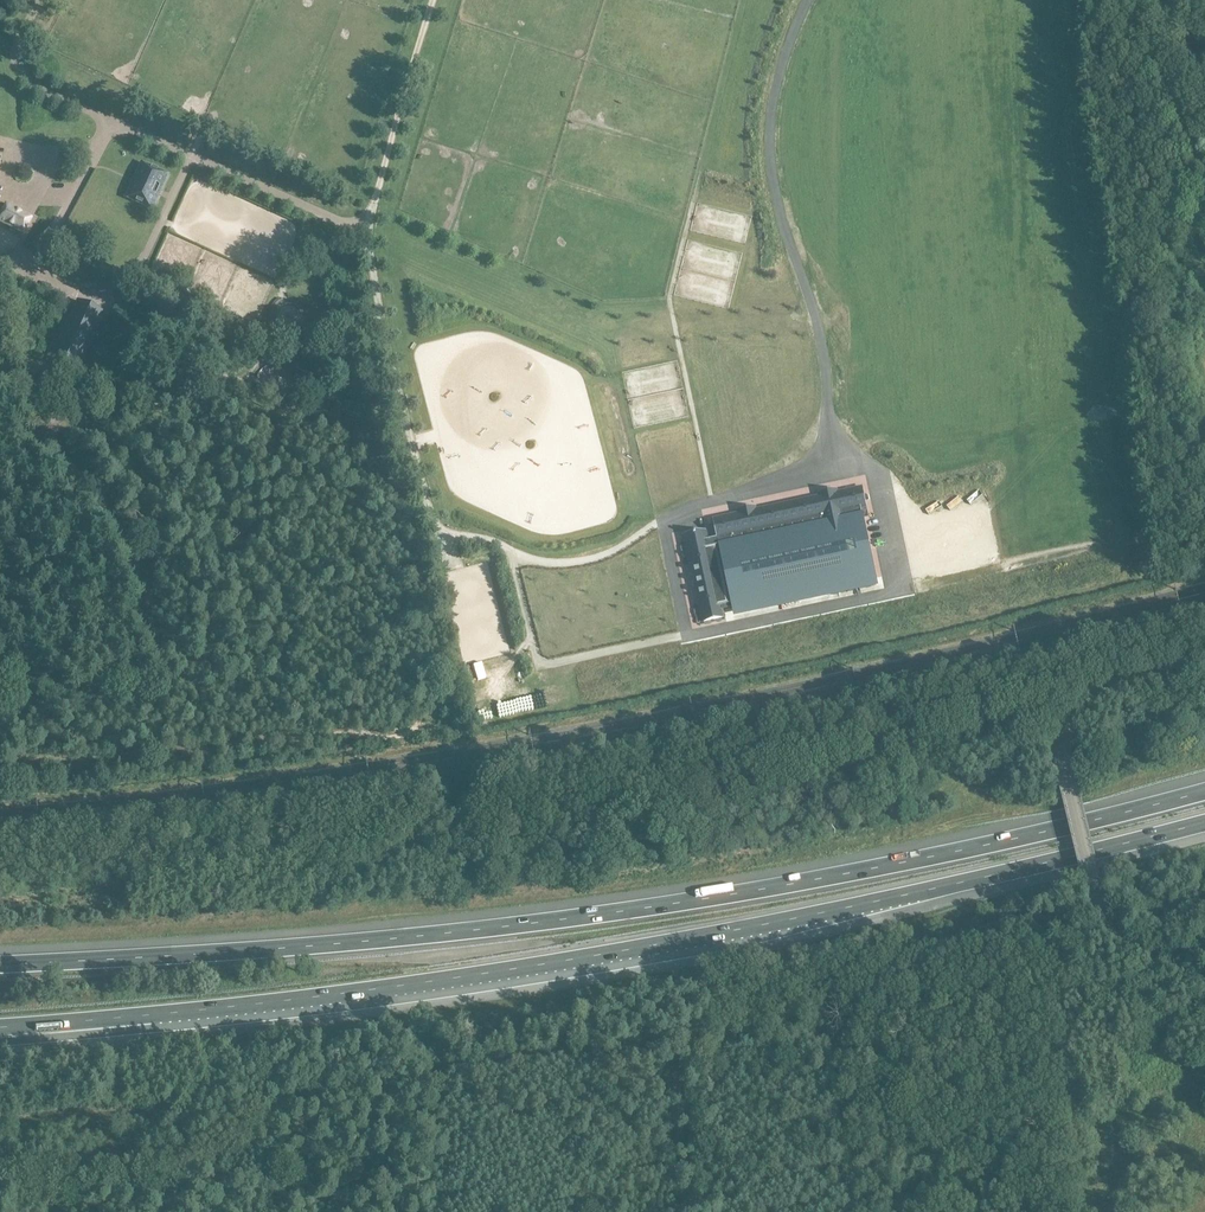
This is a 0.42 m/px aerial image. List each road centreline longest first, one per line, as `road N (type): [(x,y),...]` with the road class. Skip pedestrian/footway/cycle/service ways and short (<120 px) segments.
road 1 (motorway): [(1204,790),(905,863),(619,911),(418,935),(0,962)]
road 2 (motorway): [(150,1014),(598,954),(963,884),(1204,823)]
road 3 (track): [(434,0),(368,231),(398,395),(440,529),(510,547),(530,637),(480,706)]
road 4 (track): [(480,706),(467,742),(758,682),(1163,580)]
road 5 (track): [(0,725),(253,644),(271,625),(222,519),(148,405),(10,356),(0,332)]
road 6 (unclassified): [(1204,951),(1152,962),(1120,947),(1098,906),(1064,753),(1073,717),(1102,690),(1204,675)]
road 7 (track): [(815,320),(664,302),(600,312),(558,304),(368,231)]
road 8 (track): [(808,0),(781,67),(770,145),(825,361),(829,416)]
road 9 (track): [(10,356),(17,380),(133,539),(163,672)]
road 10 (track): [(101,117),(368,231)]
road 11 (track): [(44,151),(98,294)]
road 12 (motorway): [(0,1037),(150,1014)]
road 13 (motorway): [(0,1026),(150,1014)]

